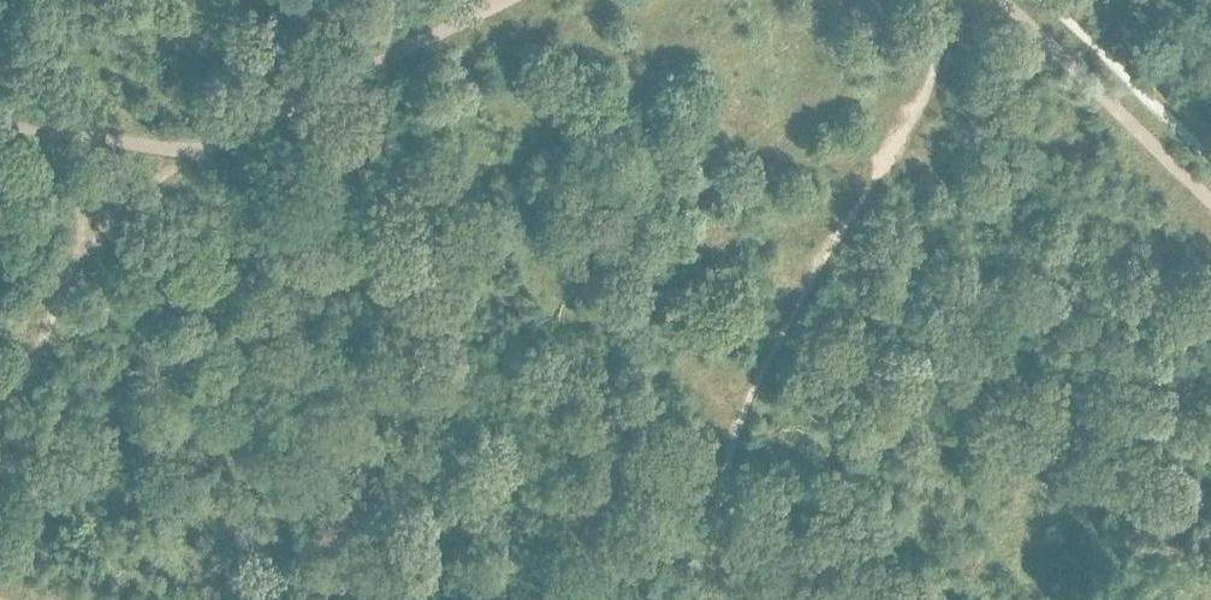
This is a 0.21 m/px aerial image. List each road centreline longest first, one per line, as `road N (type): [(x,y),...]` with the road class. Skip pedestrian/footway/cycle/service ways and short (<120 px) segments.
road 1 (track): [(717,599),(707,528),(745,416),(825,257),(936,78),(945,0)]

